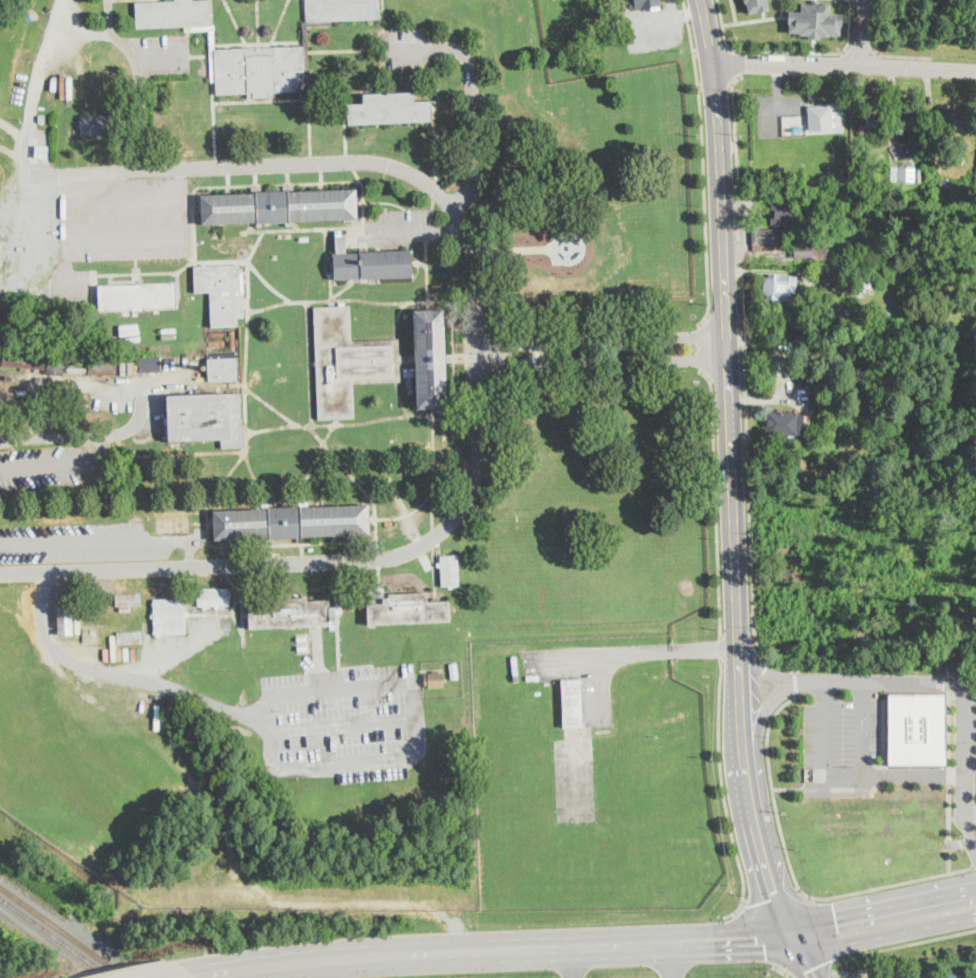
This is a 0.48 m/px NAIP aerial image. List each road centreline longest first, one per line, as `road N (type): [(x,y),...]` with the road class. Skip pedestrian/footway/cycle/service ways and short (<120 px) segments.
road 1 (secondary): [(701,0),(715,64),(725,211),(747,746)]
road 2 (primary): [(790,938),(424,952),(206,977)]
road 3 (residential): [(715,64),(975,74)]
road 4 (secondary): [(747,746),(790,938)]
road 5 (tertiary): [(975,887),(824,918),(790,938)]
road 6 (tertiary): [(790,938),(842,945),(975,914)]
road 7 (residential): [(962,667),(964,812)]

